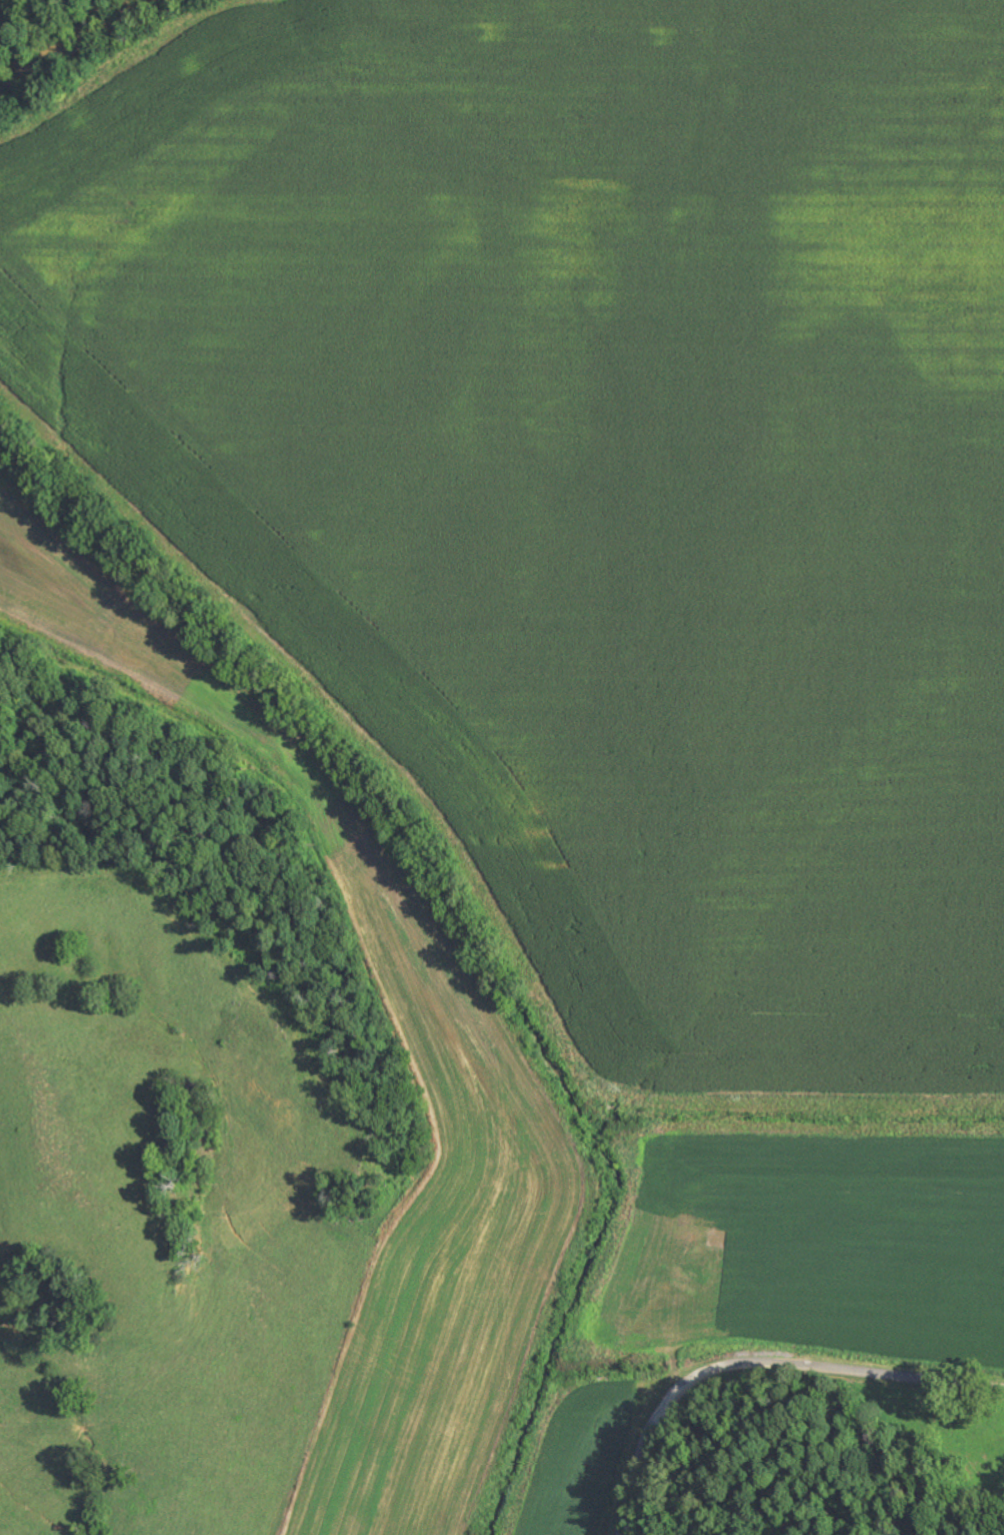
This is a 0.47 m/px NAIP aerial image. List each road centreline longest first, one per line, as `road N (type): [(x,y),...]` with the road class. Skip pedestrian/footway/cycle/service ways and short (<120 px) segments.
road 1 (residential): [(621,1534),(648,1442),(683,1393),(708,1377),(798,1364),(1003,1389)]

